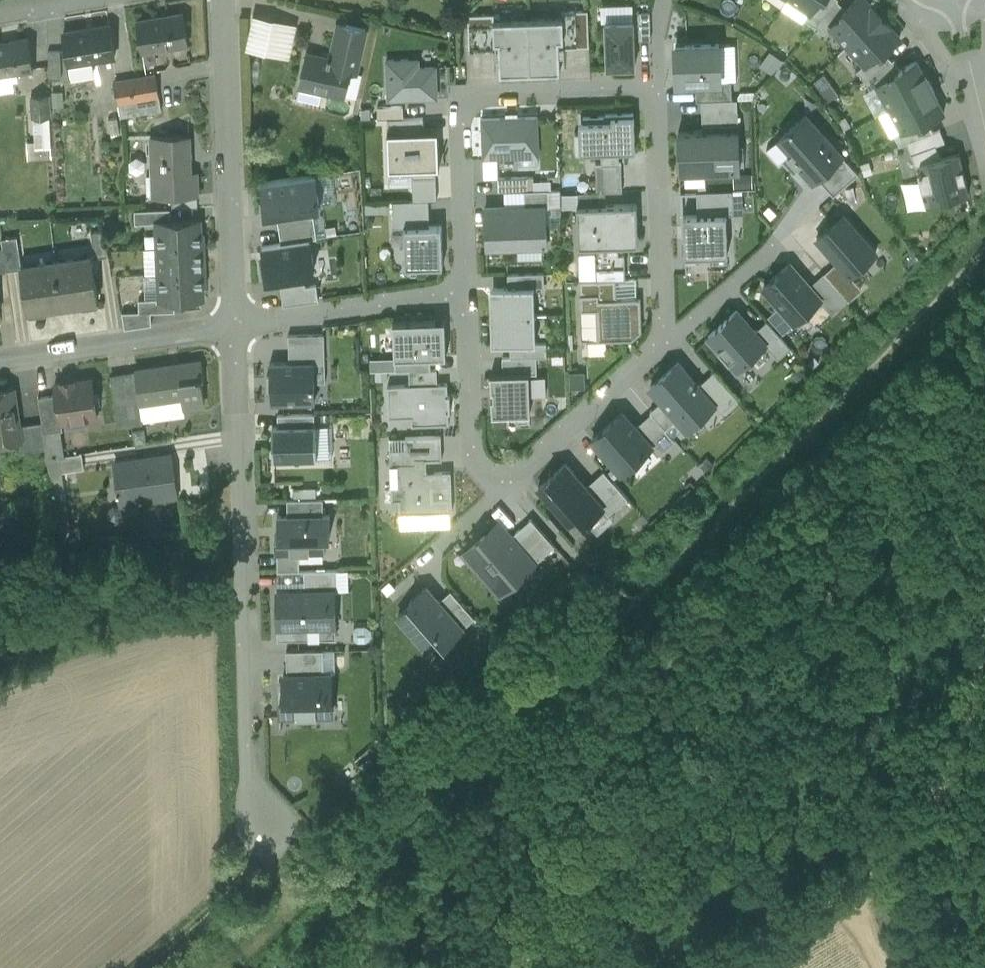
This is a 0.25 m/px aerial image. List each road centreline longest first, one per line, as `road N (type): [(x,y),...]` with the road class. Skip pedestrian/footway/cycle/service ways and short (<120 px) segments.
road 1 (residential): [(469,285),(465,98),(650,90),(664,340)]
road 2 (residential): [(236,330),(259,837)]
road 3 (track): [(984,252),(642,612)]
road 4 (track): [(642,612),(298,913)]
road 5 (track): [(984,635),(926,831),(756,967)]
road 6 (residential): [(223,0),(236,330)]
road 7 (residential): [(236,330),(0,367)]
road 8 (residential): [(469,285),(236,330)]
road 9 (residential): [(506,484),(472,453),(469,285)]
road 10 (residential): [(664,340),(506,484)]
road 11 (track): [(266,849),(139,967)]
road 12 (residential): [(777,247),(664,340)]

